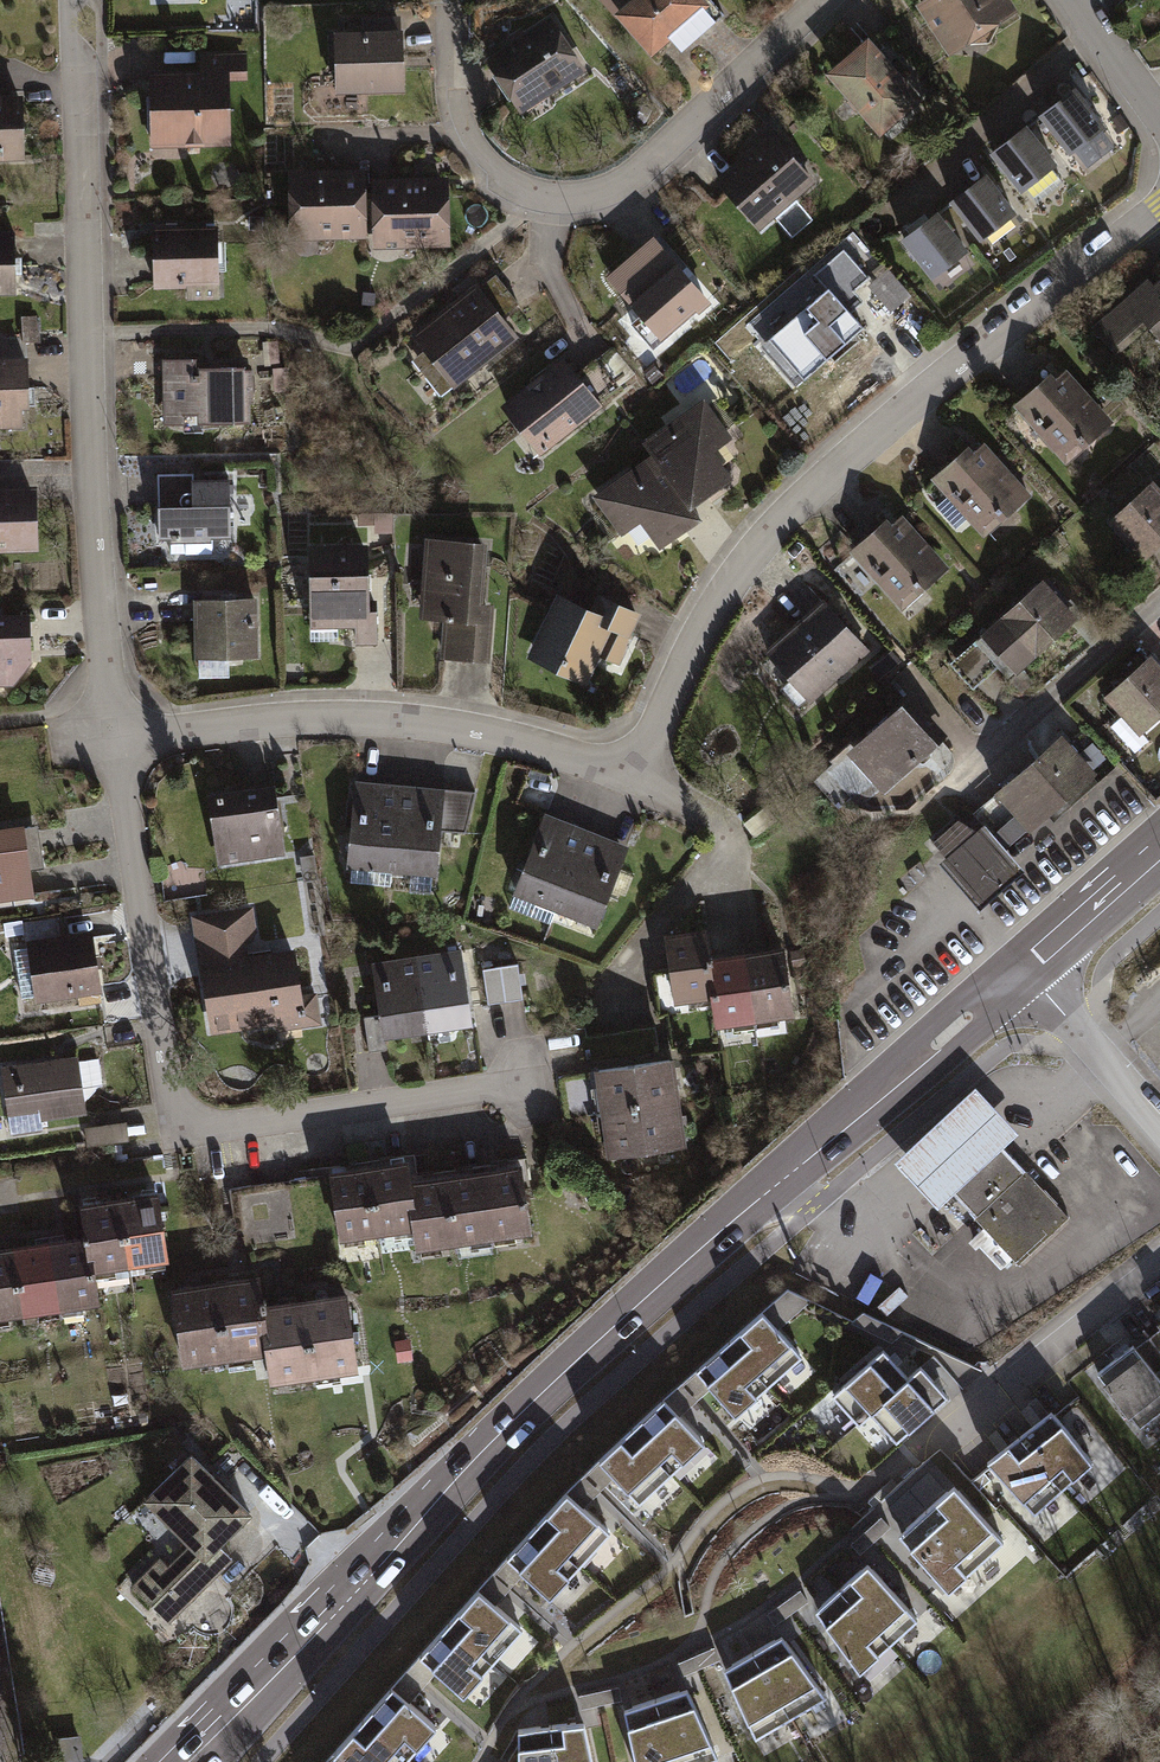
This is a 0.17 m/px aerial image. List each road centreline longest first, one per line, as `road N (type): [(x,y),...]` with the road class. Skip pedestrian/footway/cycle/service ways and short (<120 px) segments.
road 1 (primary): [(1023,970),(590,1348),(192,1761)]
road 2 (residential): [(1159,213),(982,350),(790,518),(716,599),(641,770)]
road 3 (residential): [(107,740),(79,0)]
road 4 (residential): [(523,1080),(272,1131),(234,1133),(178,1108),(165,1071),(107,740)]
road 5 (residential): [(829,0),(747,72),(637,190),(587,207),(546,201),(499,177),(475,150),(457,102),(447,9)]
road 6 (residential): [(641,770),(473,720),(296,706),(107,740)]
road 7 (residential): [(1159,605),(942,795)]
road 8 (residential): [(946,1432),(1159,1264)]
road 9 (residential): [(746,929),(738,838),(641,770)]
road 10 (residential): [(1023,970),(1159,1123)]
road 11 (primary): [(1159,847),(1023,970)]
road 12 (residential): [(1076,0),(1159,118)]

